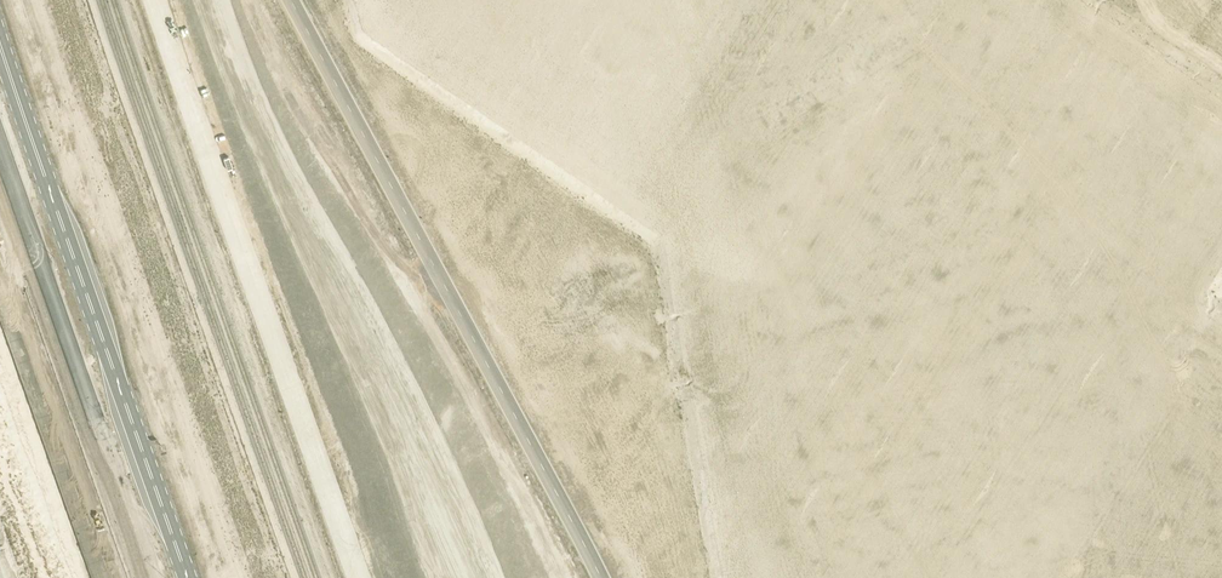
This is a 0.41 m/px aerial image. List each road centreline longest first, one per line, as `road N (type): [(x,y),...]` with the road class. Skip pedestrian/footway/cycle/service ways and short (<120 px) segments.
road 1 (unclassified): [(601,577),(294,0)]
road 2 (trunk): [(241,577),(117,243),(5,61)]
road 3 (unclassified): [(485,577),(361,307),(273,171)]
road 4 (unclassified): [(273,171),(448,577)]
road 5 (trunk): [(8,190),(152,577)]
road 6 (trunk): [(8,190),(37,386),(94,577)]
road 7 (secondary): [(102,333),(5,61)]
road 8 (secondary): [(188,577),(102,333)]
road 9 (secondary): [(0,144),(102,333)]
road 10 (unclassified): [(203,0),(273,171)]

